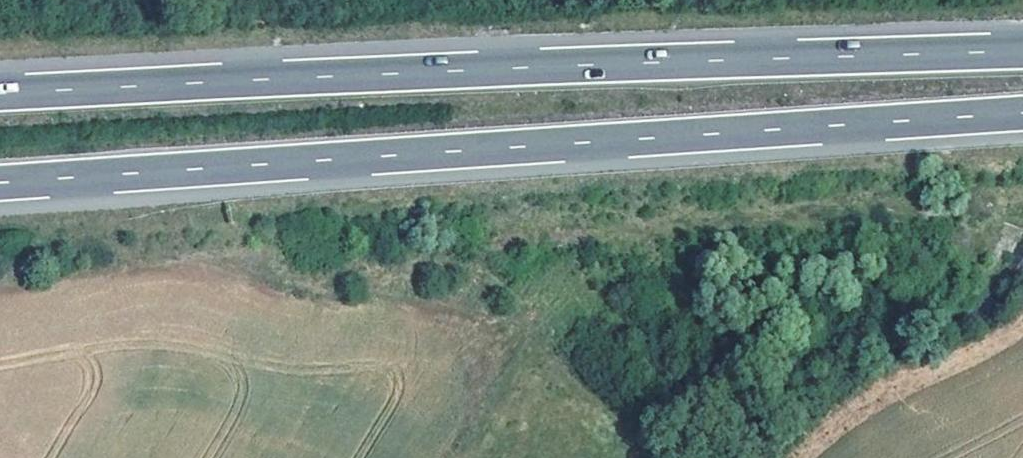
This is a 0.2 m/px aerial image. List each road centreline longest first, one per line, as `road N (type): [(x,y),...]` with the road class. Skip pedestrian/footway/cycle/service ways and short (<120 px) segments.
road 1 (motorway): [(0,188),(1022,119)]
road 2 (motorway): [(1022,56),(0,102)]
road 3 (track): [(257,267),(1022,201)]

